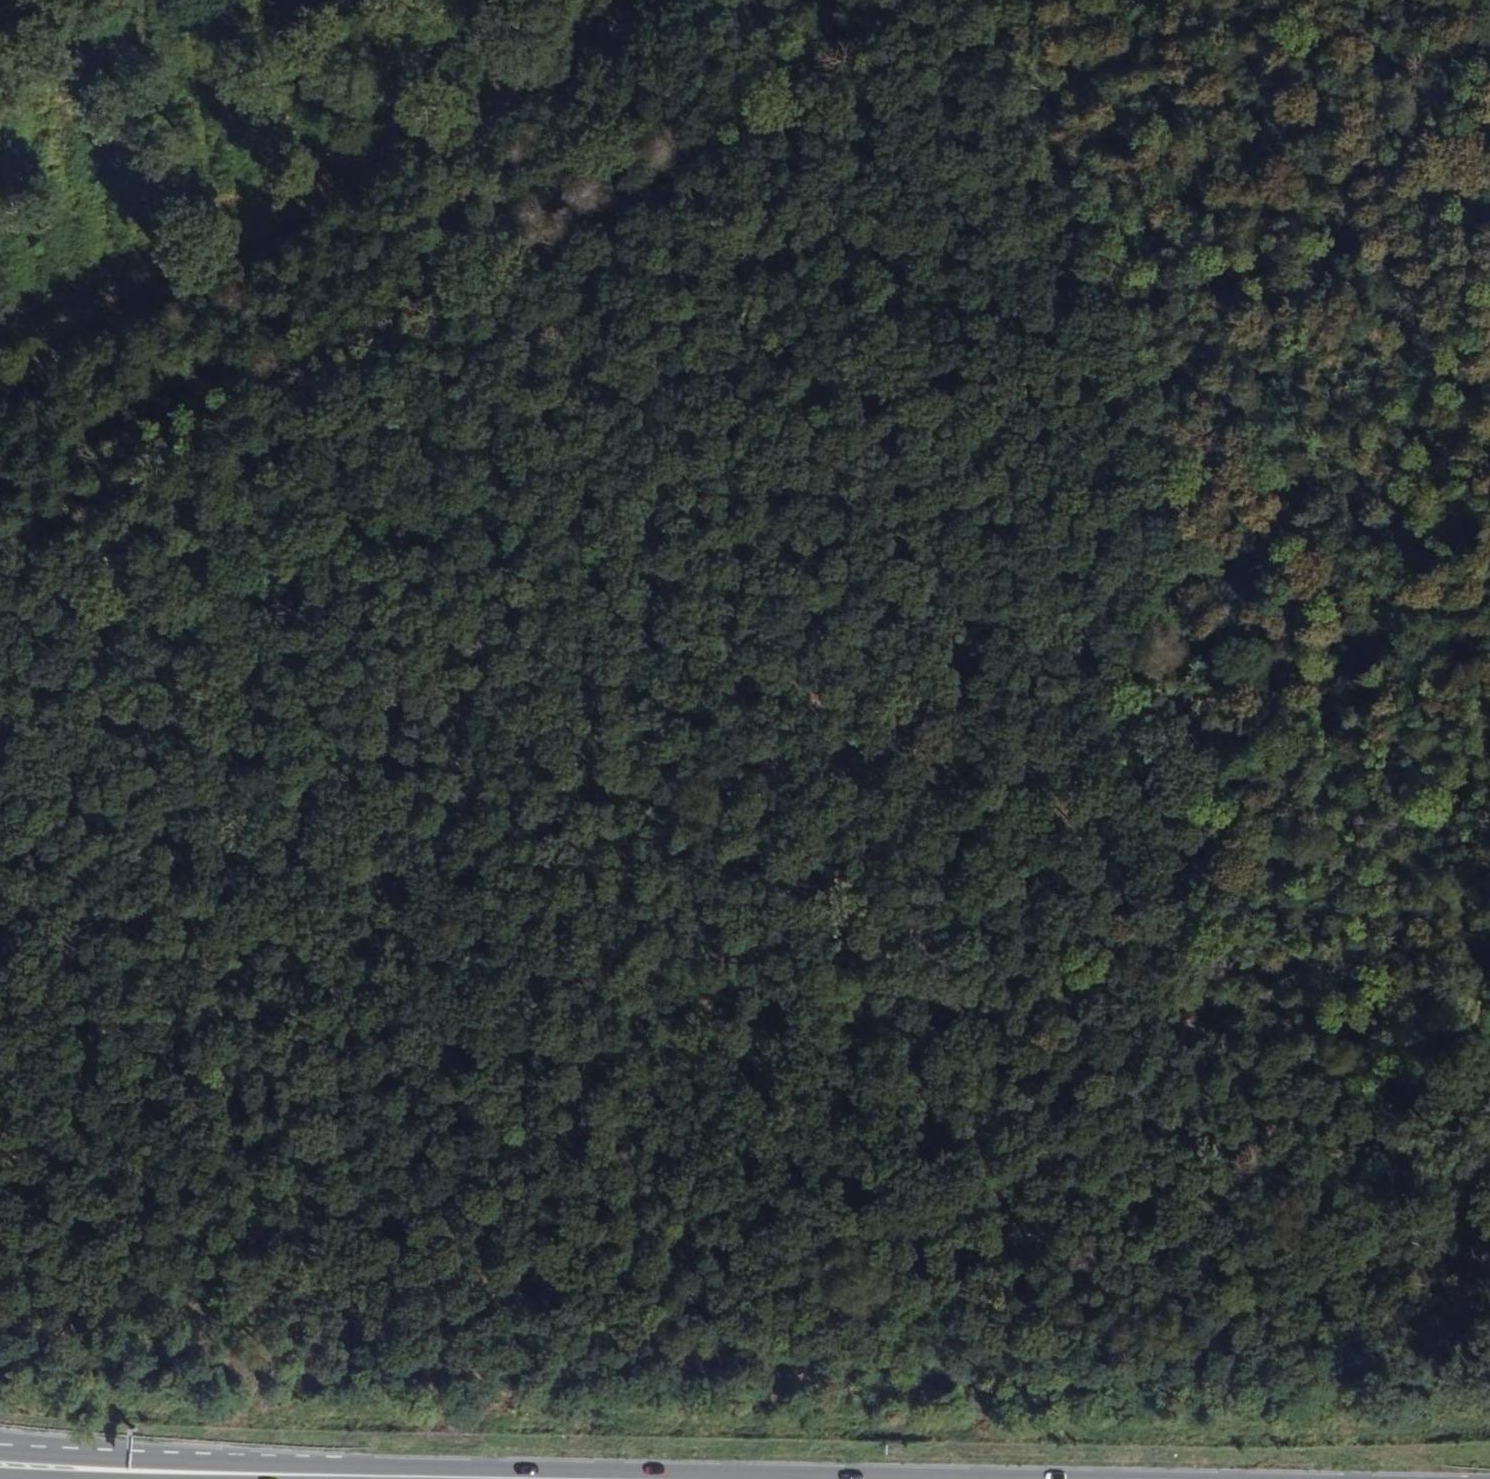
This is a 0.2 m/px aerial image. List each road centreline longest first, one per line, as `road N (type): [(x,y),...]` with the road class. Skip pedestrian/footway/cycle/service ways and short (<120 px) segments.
road 1 (track): [(0,396),(667,0)]
road 2 (primary): [(0,1463),(711,1478)]

